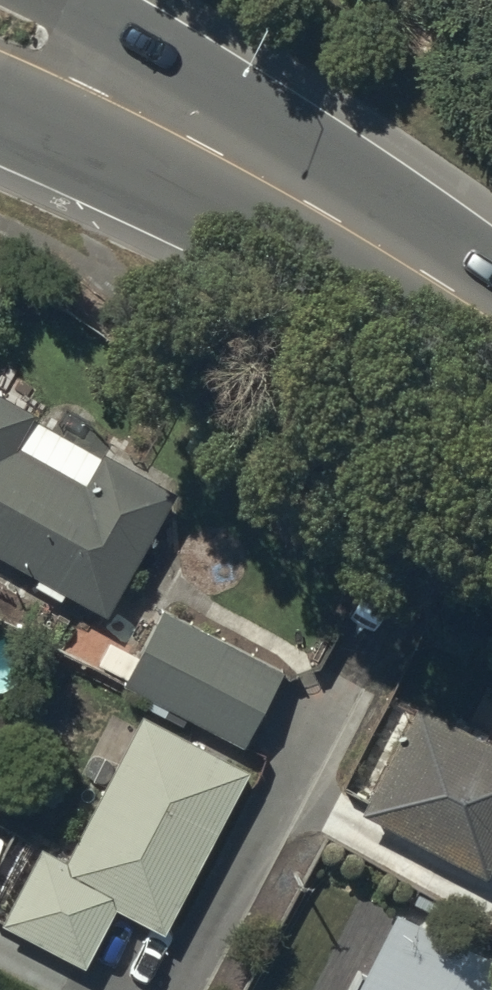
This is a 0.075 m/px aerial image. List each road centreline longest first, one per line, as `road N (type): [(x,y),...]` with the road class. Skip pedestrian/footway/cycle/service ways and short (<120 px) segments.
road 1 (trunk): [(491,321),(188,137)]
road 2 (trunk): [(55,0),(188,137)]
road 3 (trunk): [(188,137),(0,104)]

